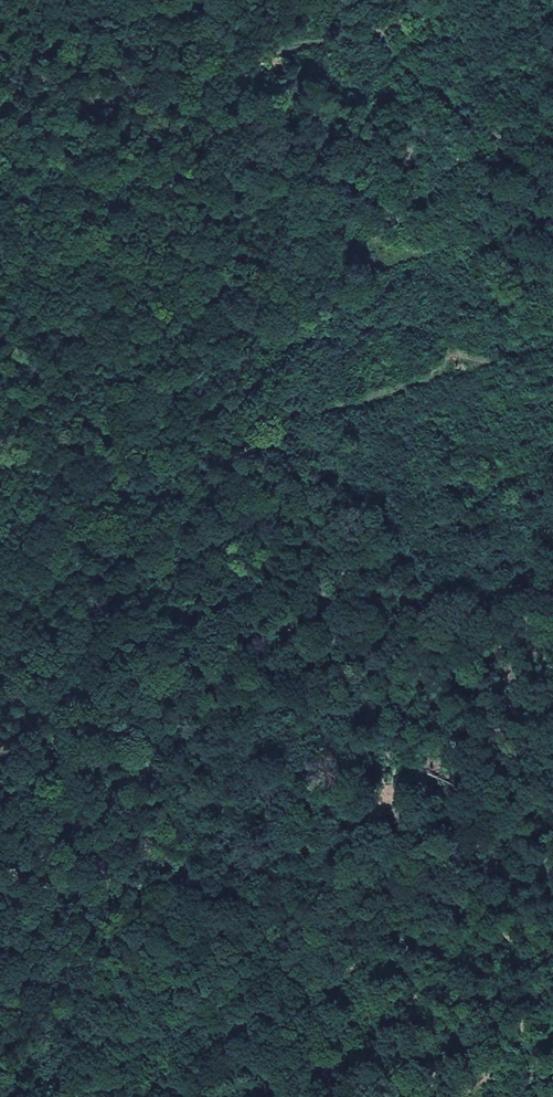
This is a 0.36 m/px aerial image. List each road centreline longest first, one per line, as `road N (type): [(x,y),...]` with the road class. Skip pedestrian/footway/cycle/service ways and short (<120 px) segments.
road 1 (track): [(268,1096),(344,981),(532,780)]
road 2 (track): [(552,188),(386,14),(383,0)]

